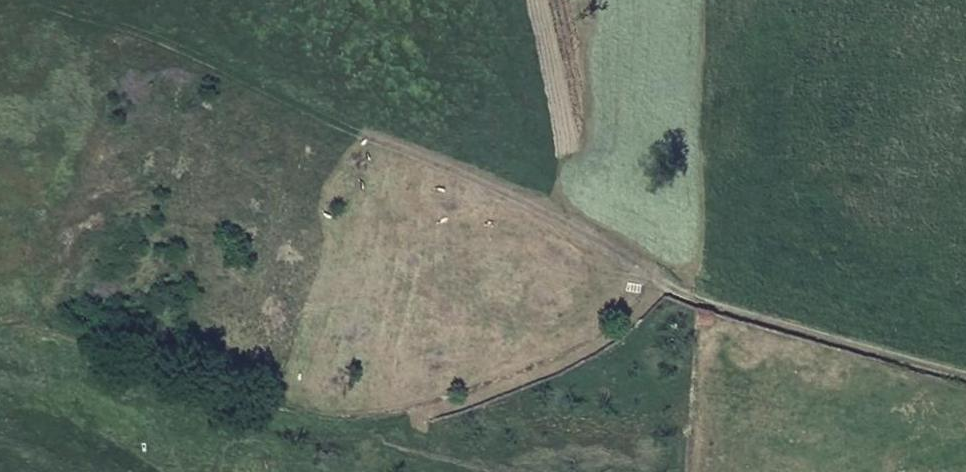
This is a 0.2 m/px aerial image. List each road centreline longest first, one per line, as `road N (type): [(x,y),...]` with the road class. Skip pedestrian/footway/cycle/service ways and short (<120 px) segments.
road 1 (track): [(206,471),(199,464),(207,435),(236,423),(387,420),(565,361),(632,319),(663,283),(965,377)]
road 2 (track): [(663,283),(398,139),(65,0)]

